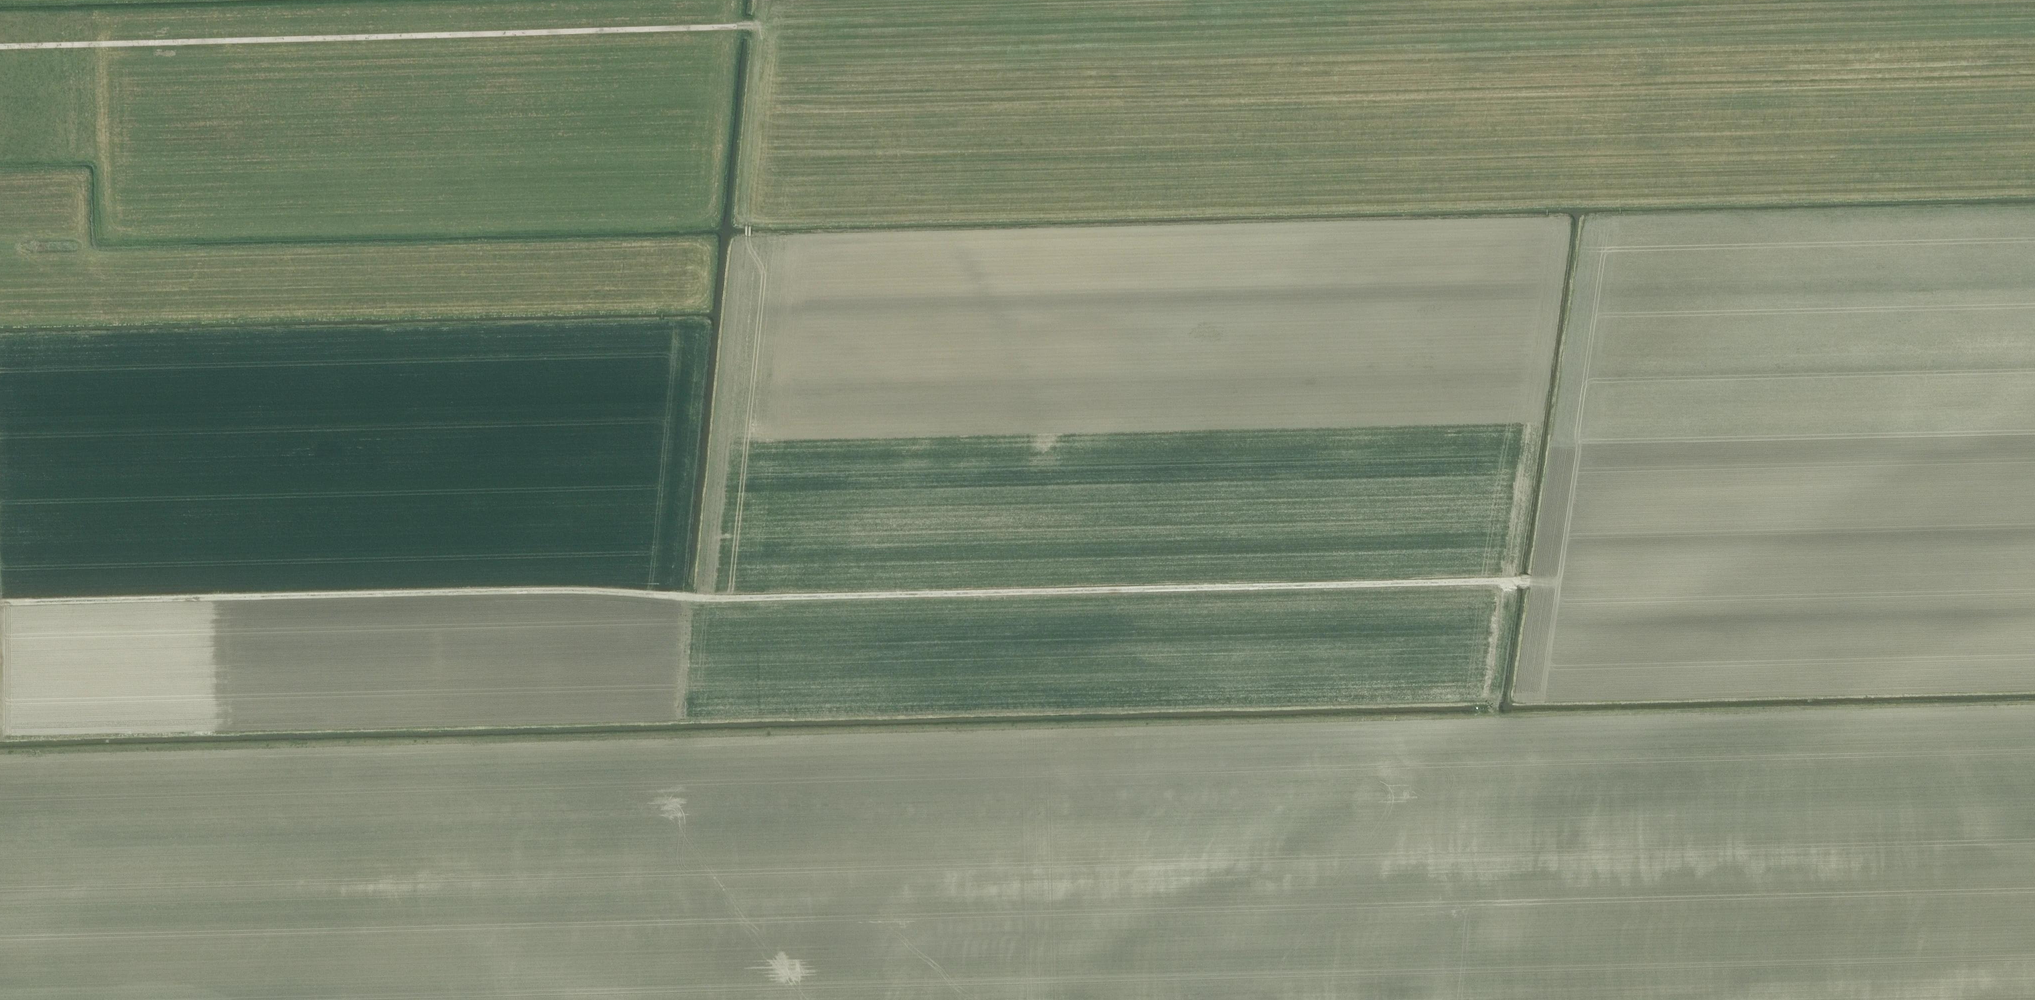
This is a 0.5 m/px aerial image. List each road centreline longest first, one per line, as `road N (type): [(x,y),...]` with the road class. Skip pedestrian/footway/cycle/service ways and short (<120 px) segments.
road 1 (track): [(0,602),(1515,581)]
road 2 (track): [(758,27),(0,47)]

